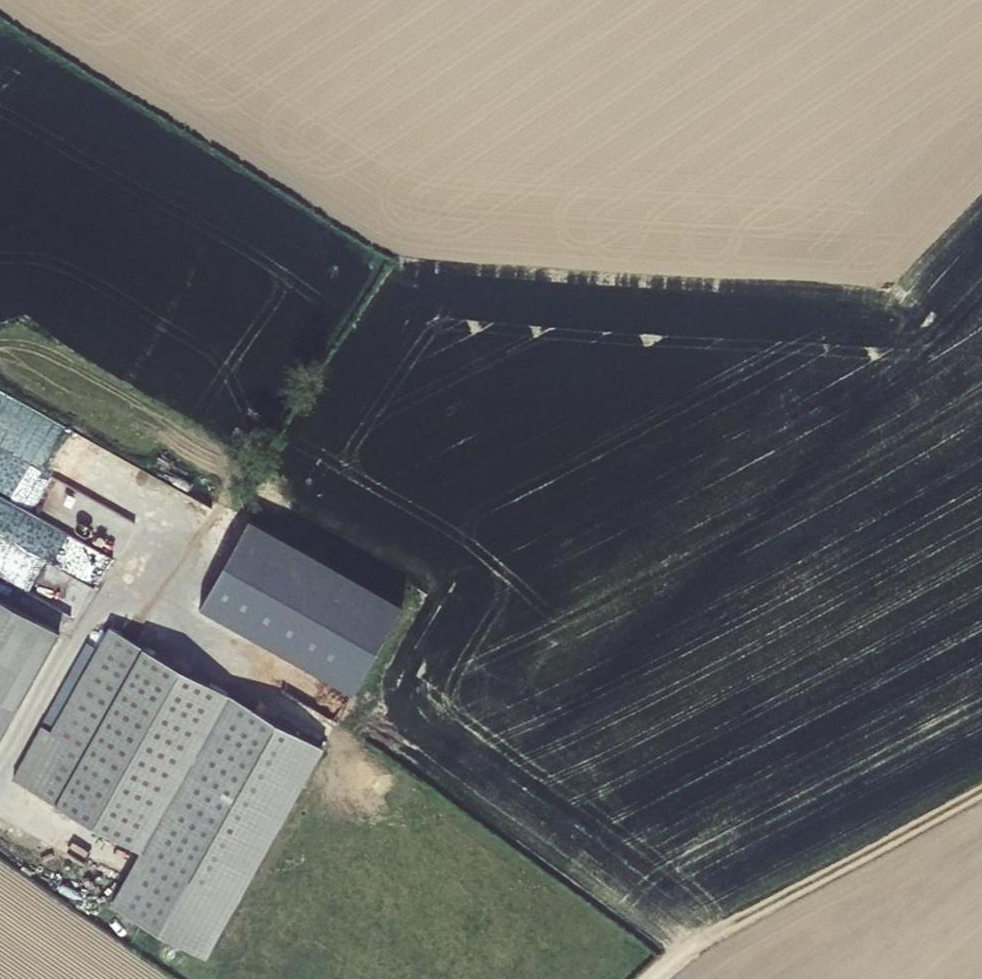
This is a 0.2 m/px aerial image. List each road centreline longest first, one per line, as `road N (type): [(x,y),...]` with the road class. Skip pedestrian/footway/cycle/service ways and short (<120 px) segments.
road 1 (track): [(651,978),(676,952),(981,790)]

